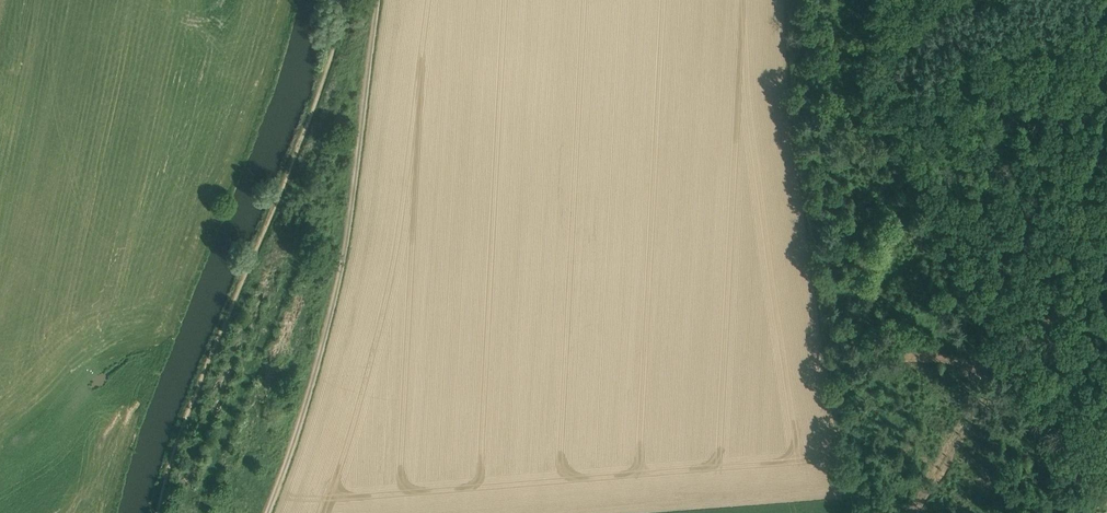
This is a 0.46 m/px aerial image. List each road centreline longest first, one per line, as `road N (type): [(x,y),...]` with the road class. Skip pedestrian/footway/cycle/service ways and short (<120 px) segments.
road 1 (track): [(267,512),(309,395),(333,292),(376,0)]

